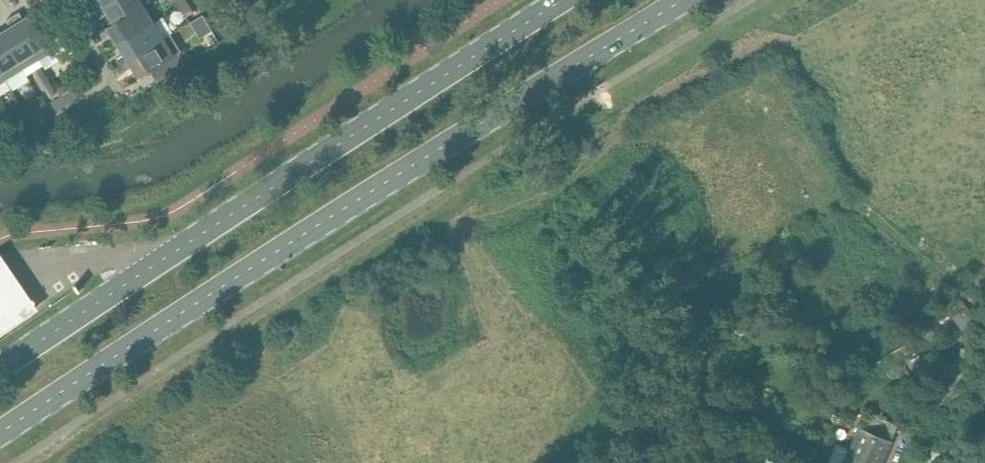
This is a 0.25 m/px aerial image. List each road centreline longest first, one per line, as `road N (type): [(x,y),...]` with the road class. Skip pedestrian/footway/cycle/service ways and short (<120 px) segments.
road 1 (secondary): [(0,434),(684,0)]
road 2 (secondary): [(563,0),(0,370)]

